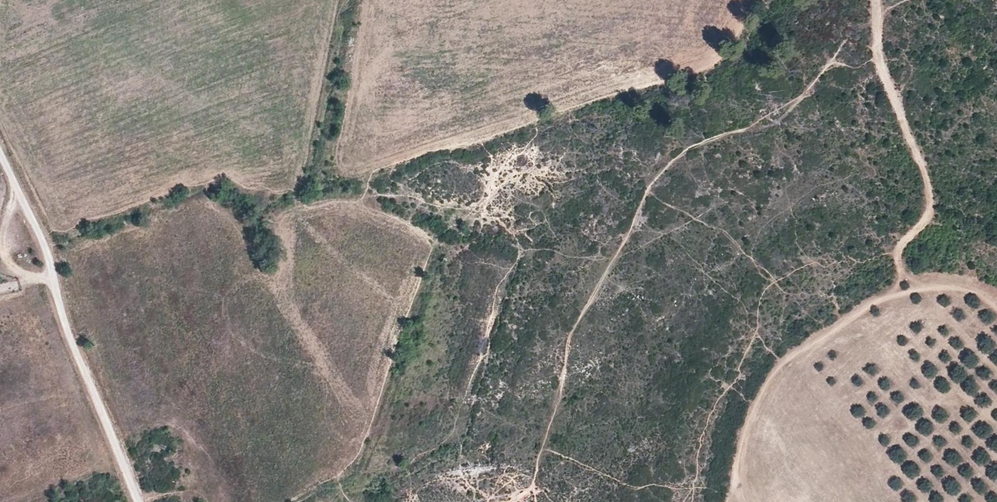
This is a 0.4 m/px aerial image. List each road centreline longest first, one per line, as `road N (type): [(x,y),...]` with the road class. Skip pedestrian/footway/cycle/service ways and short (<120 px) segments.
road 1 (track): [(140,501),(67,324),(45,245),(0,152)]
road 2 (track): [(742,501),(736,471),(770,380),(798,354),(910,291)]

